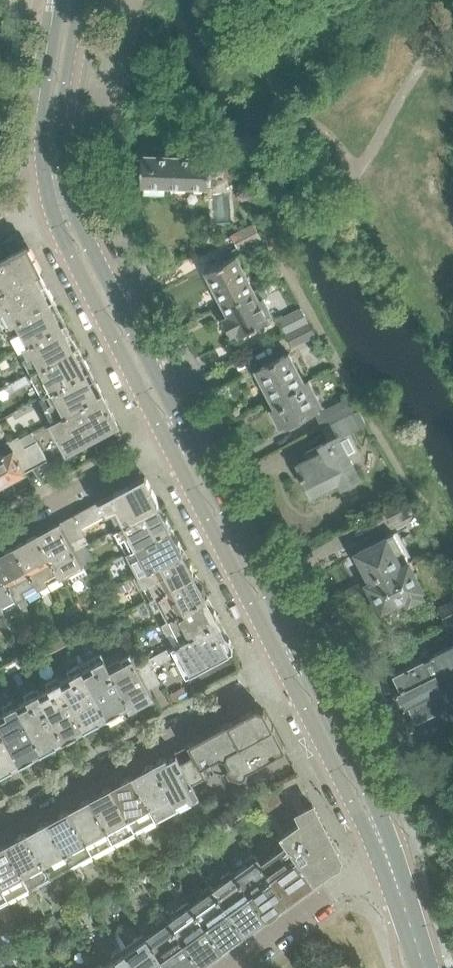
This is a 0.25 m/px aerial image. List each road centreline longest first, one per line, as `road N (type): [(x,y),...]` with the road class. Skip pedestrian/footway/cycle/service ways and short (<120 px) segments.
road 1 (residential): [(0,826),(284,670)]
road 2 (residential): [(304,660),(187,427)]
road 3 (residential): [(166,438),(284,670)]
road 4 (residential): [(187,427),(73,197)]
road 5 (residential): [(49,210),(166,438)]
road 6 (residential): [(284,670),(357,816),(388,859)]
road 7 (residential): [(388,859),(304,660)]
road 8 (residential): [(57,0),(38,154),(49,210)]
road 9 (residential): [(73,197),(61,100),(71,0)]
road 10 (residential): [(230,967),(388,859)]
road 11 (residential): [(0,526),(166,438)]

